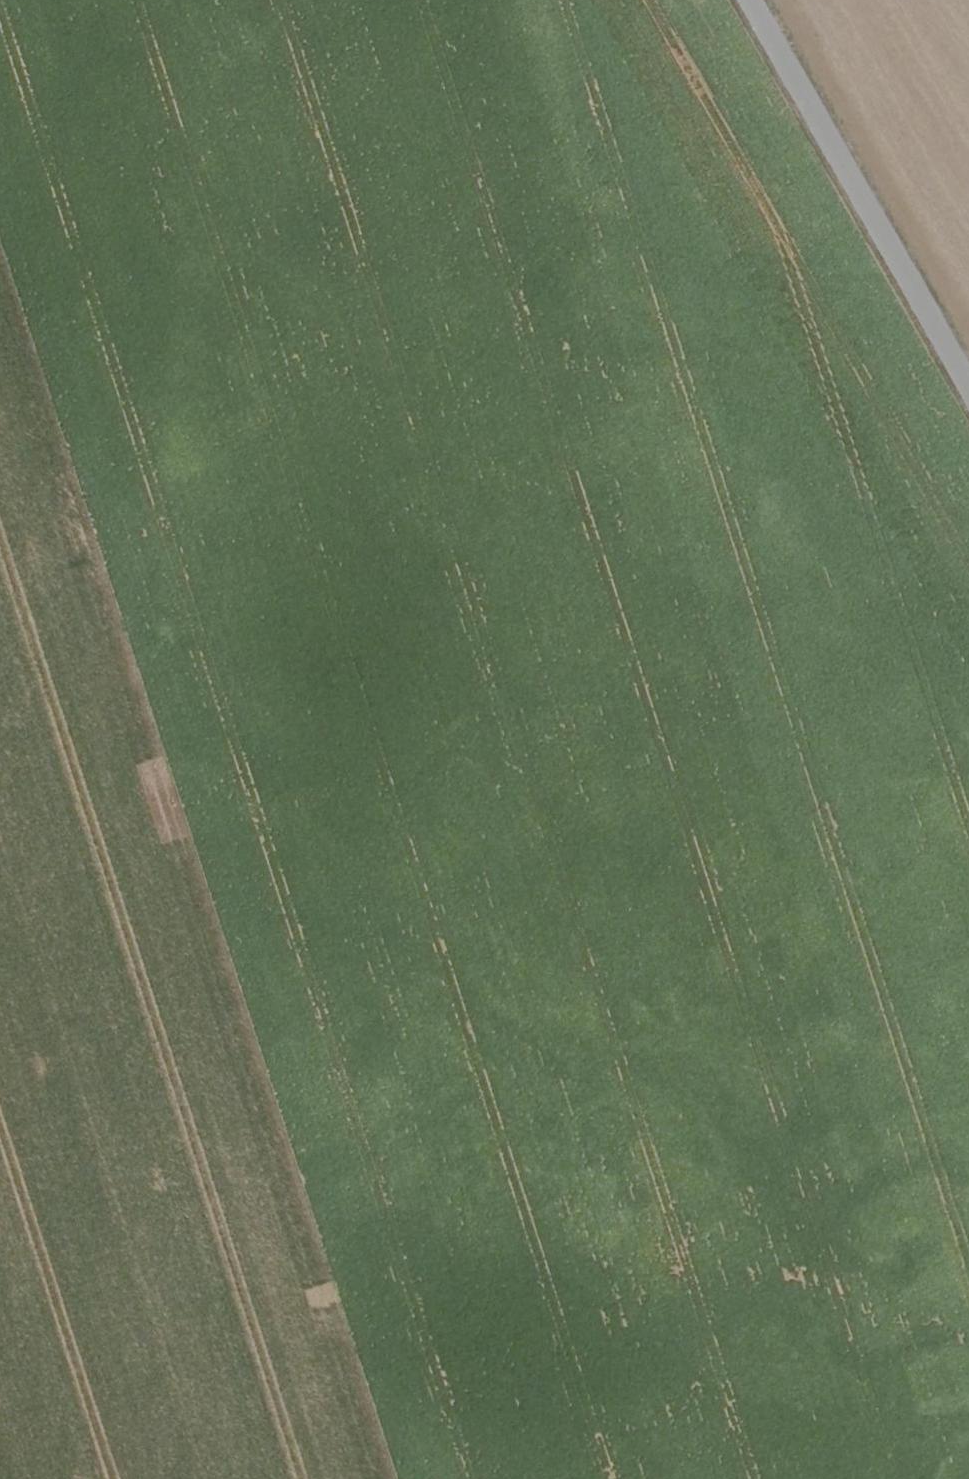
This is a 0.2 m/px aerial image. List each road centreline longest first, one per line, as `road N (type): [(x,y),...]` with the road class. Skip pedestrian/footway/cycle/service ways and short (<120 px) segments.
road 1 (unclassified): [(968,385),(751,0)]

